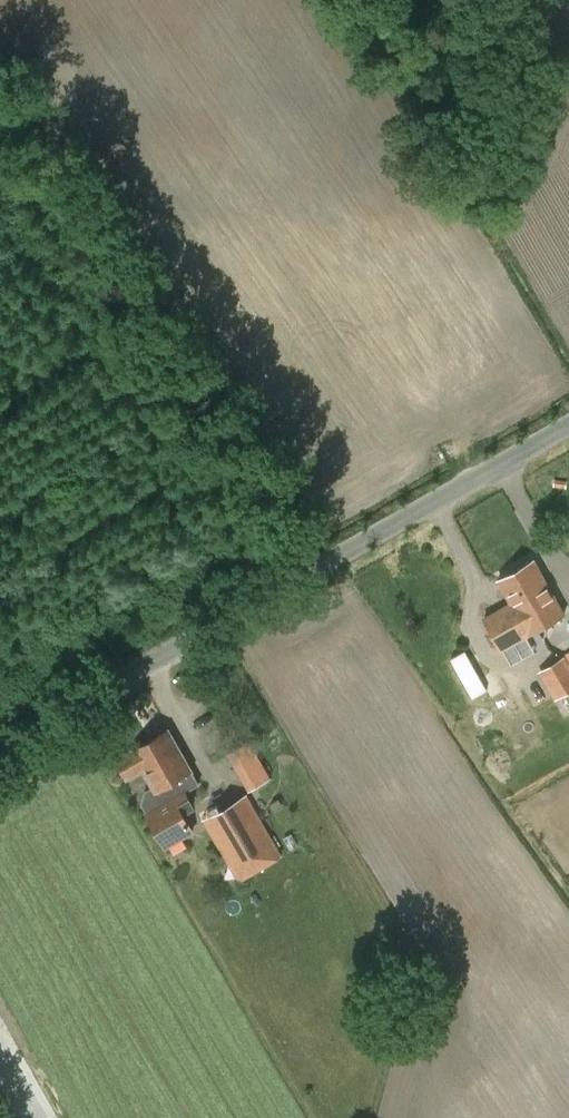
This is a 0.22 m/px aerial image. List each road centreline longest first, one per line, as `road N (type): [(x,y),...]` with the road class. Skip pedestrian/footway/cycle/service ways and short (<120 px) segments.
road 1 (tertiary): [(568,427),(0,750)]

